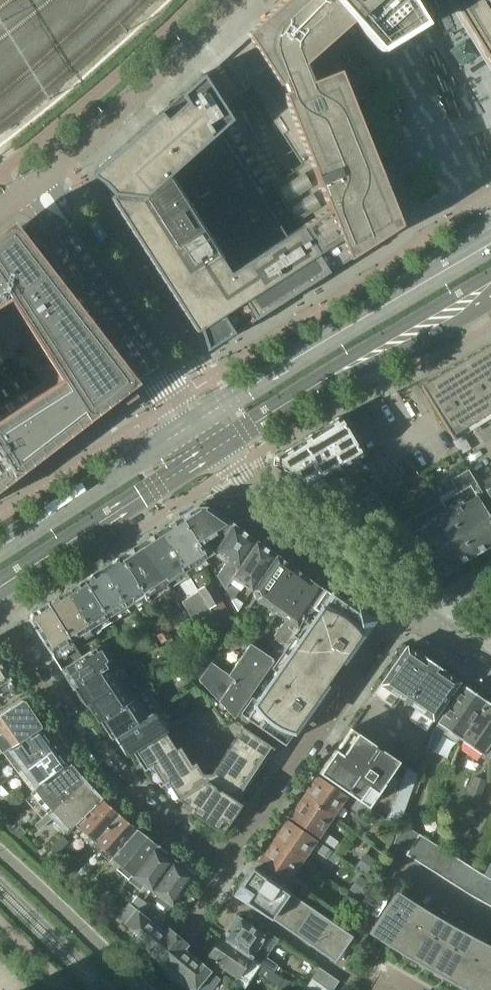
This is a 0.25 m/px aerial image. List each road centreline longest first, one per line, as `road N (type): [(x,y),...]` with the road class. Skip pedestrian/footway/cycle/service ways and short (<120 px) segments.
road 1 (secondary): [(490,244),(197,421)]
road 2 (residential): [(0,621),(74,736),(138,804),(222,863)]
road 3 (residential): [(222,863),(236,856),(409,604)]
road 4 (secondary): [(220,450),(490,284)]
road 5 (unclassified): [(36,182),(229,0)]
road 6 (secondary): [(0,587),(220,450)]
road 7 (tertiary): [(36,182),(179,396)]
road 8 (tertiary): [(409,604),(258,491),(220,450)]
road 9 (secondary): [(197,421),(0,551)]
road 10 (tertiary): [(0,855),(142,989)]

